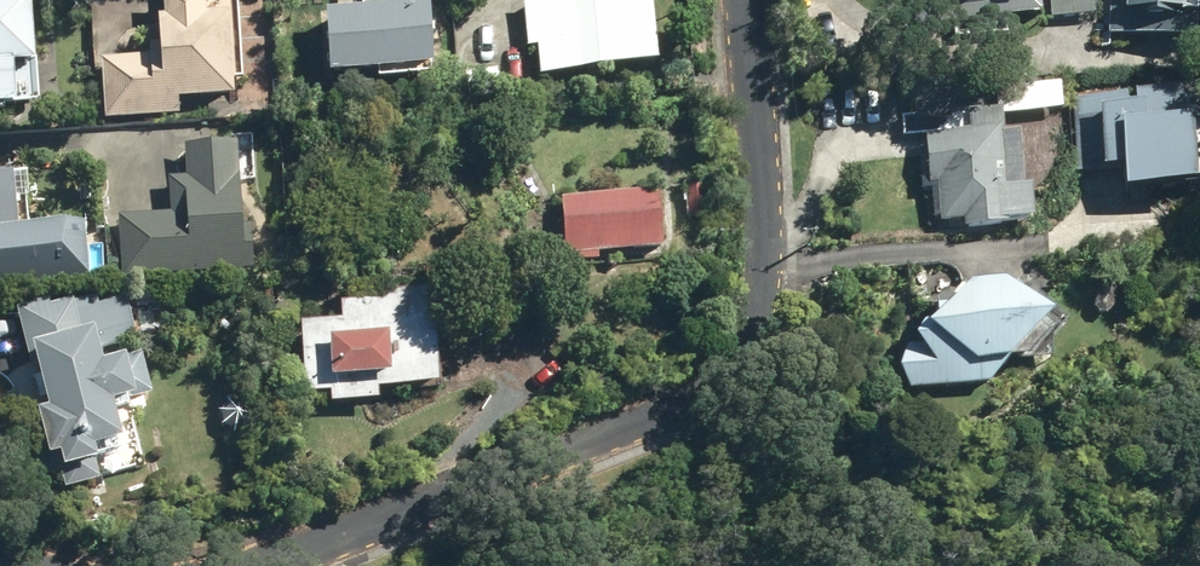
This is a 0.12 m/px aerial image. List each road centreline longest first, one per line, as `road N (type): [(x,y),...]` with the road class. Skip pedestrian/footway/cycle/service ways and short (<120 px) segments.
road 1 (residential): [(755,0),(768,259),(746,332),(724,365),(652,413),(253,565)]

